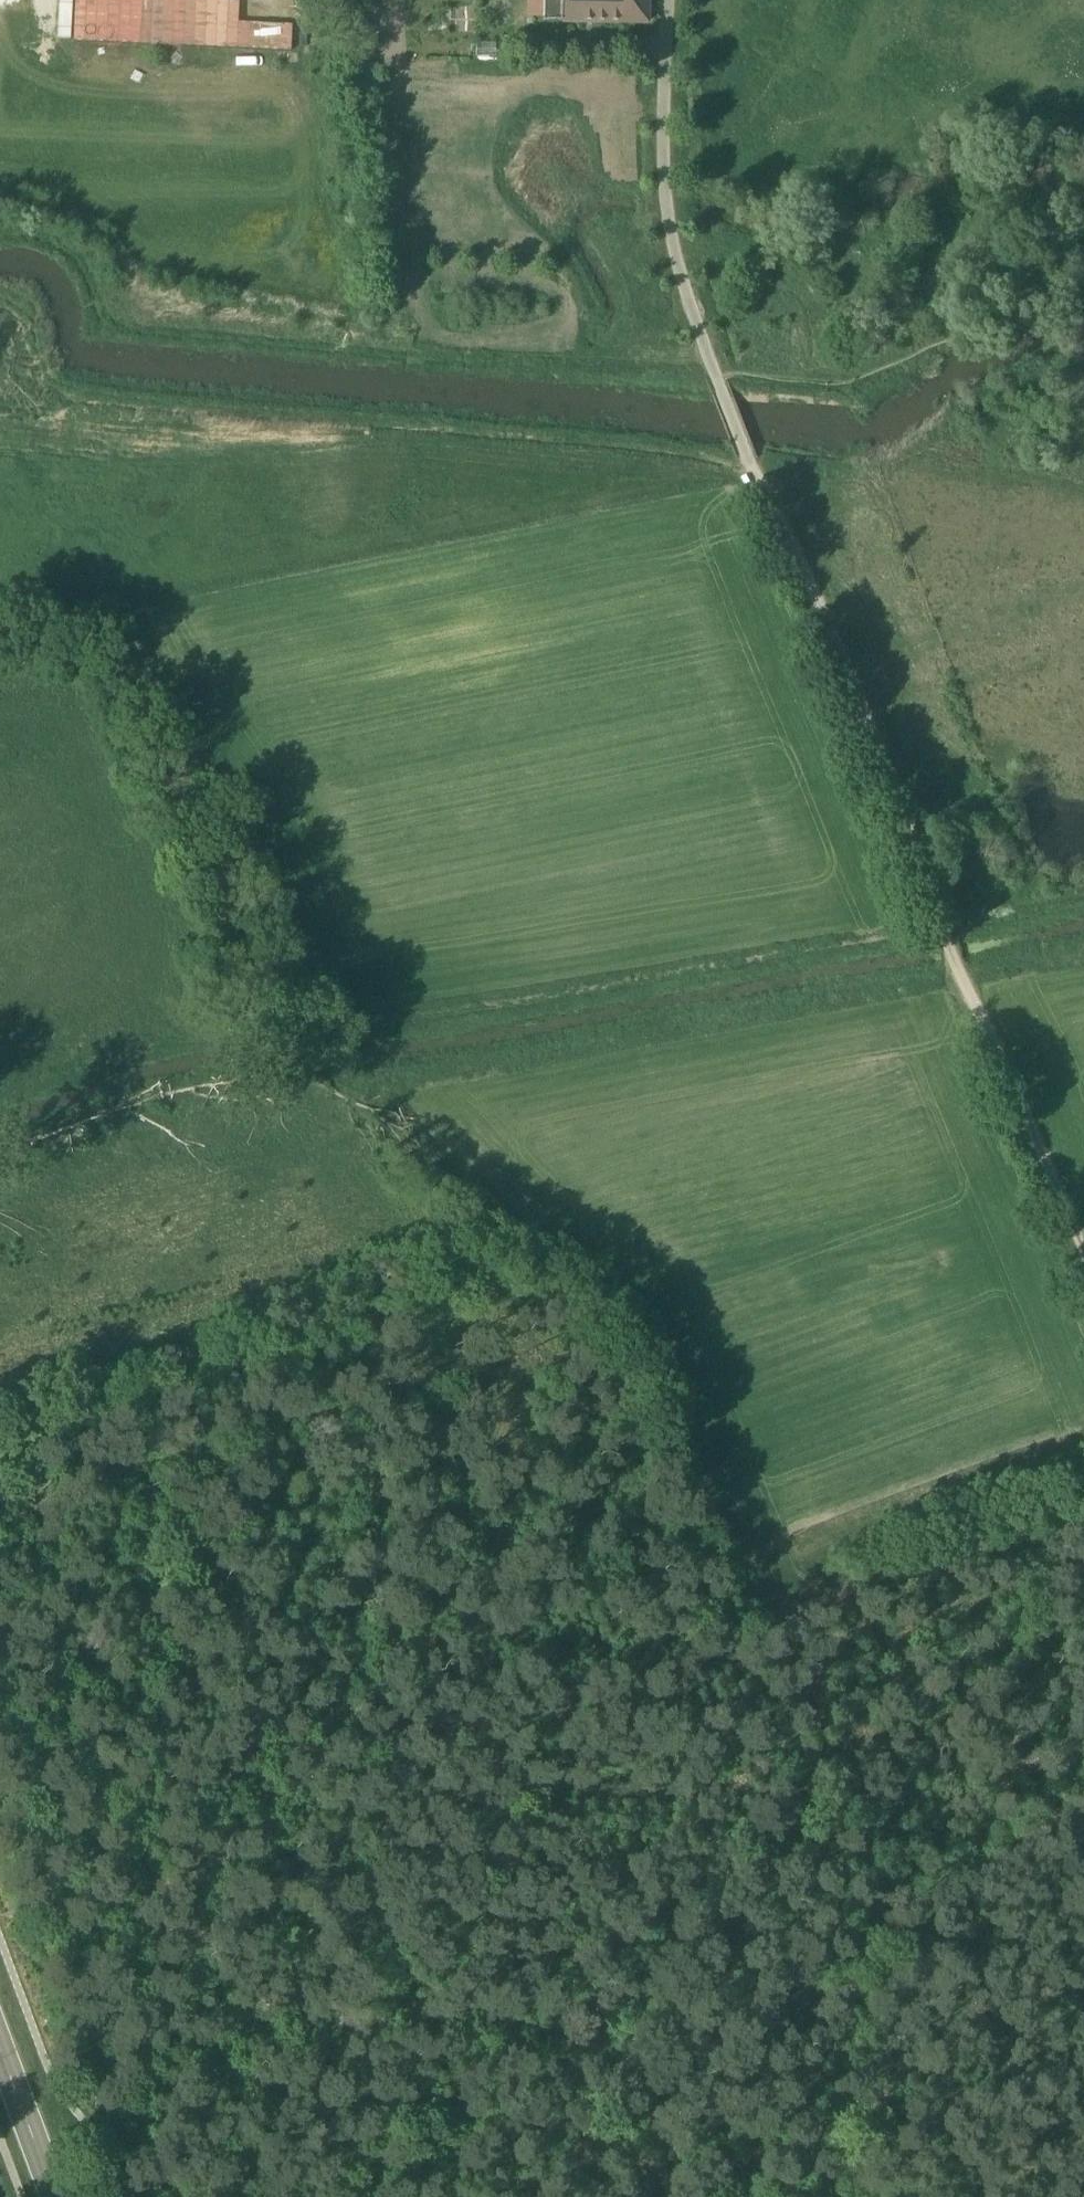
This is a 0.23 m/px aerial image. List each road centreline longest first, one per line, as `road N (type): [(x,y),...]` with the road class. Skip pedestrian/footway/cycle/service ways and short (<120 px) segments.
road 1 (track): [(740,485),(1083,1311)]
road 2 (unclassified): [(740,485),(668,274),(666,0)]
road 3 (primary): [(55,2196),(0,2050)]

